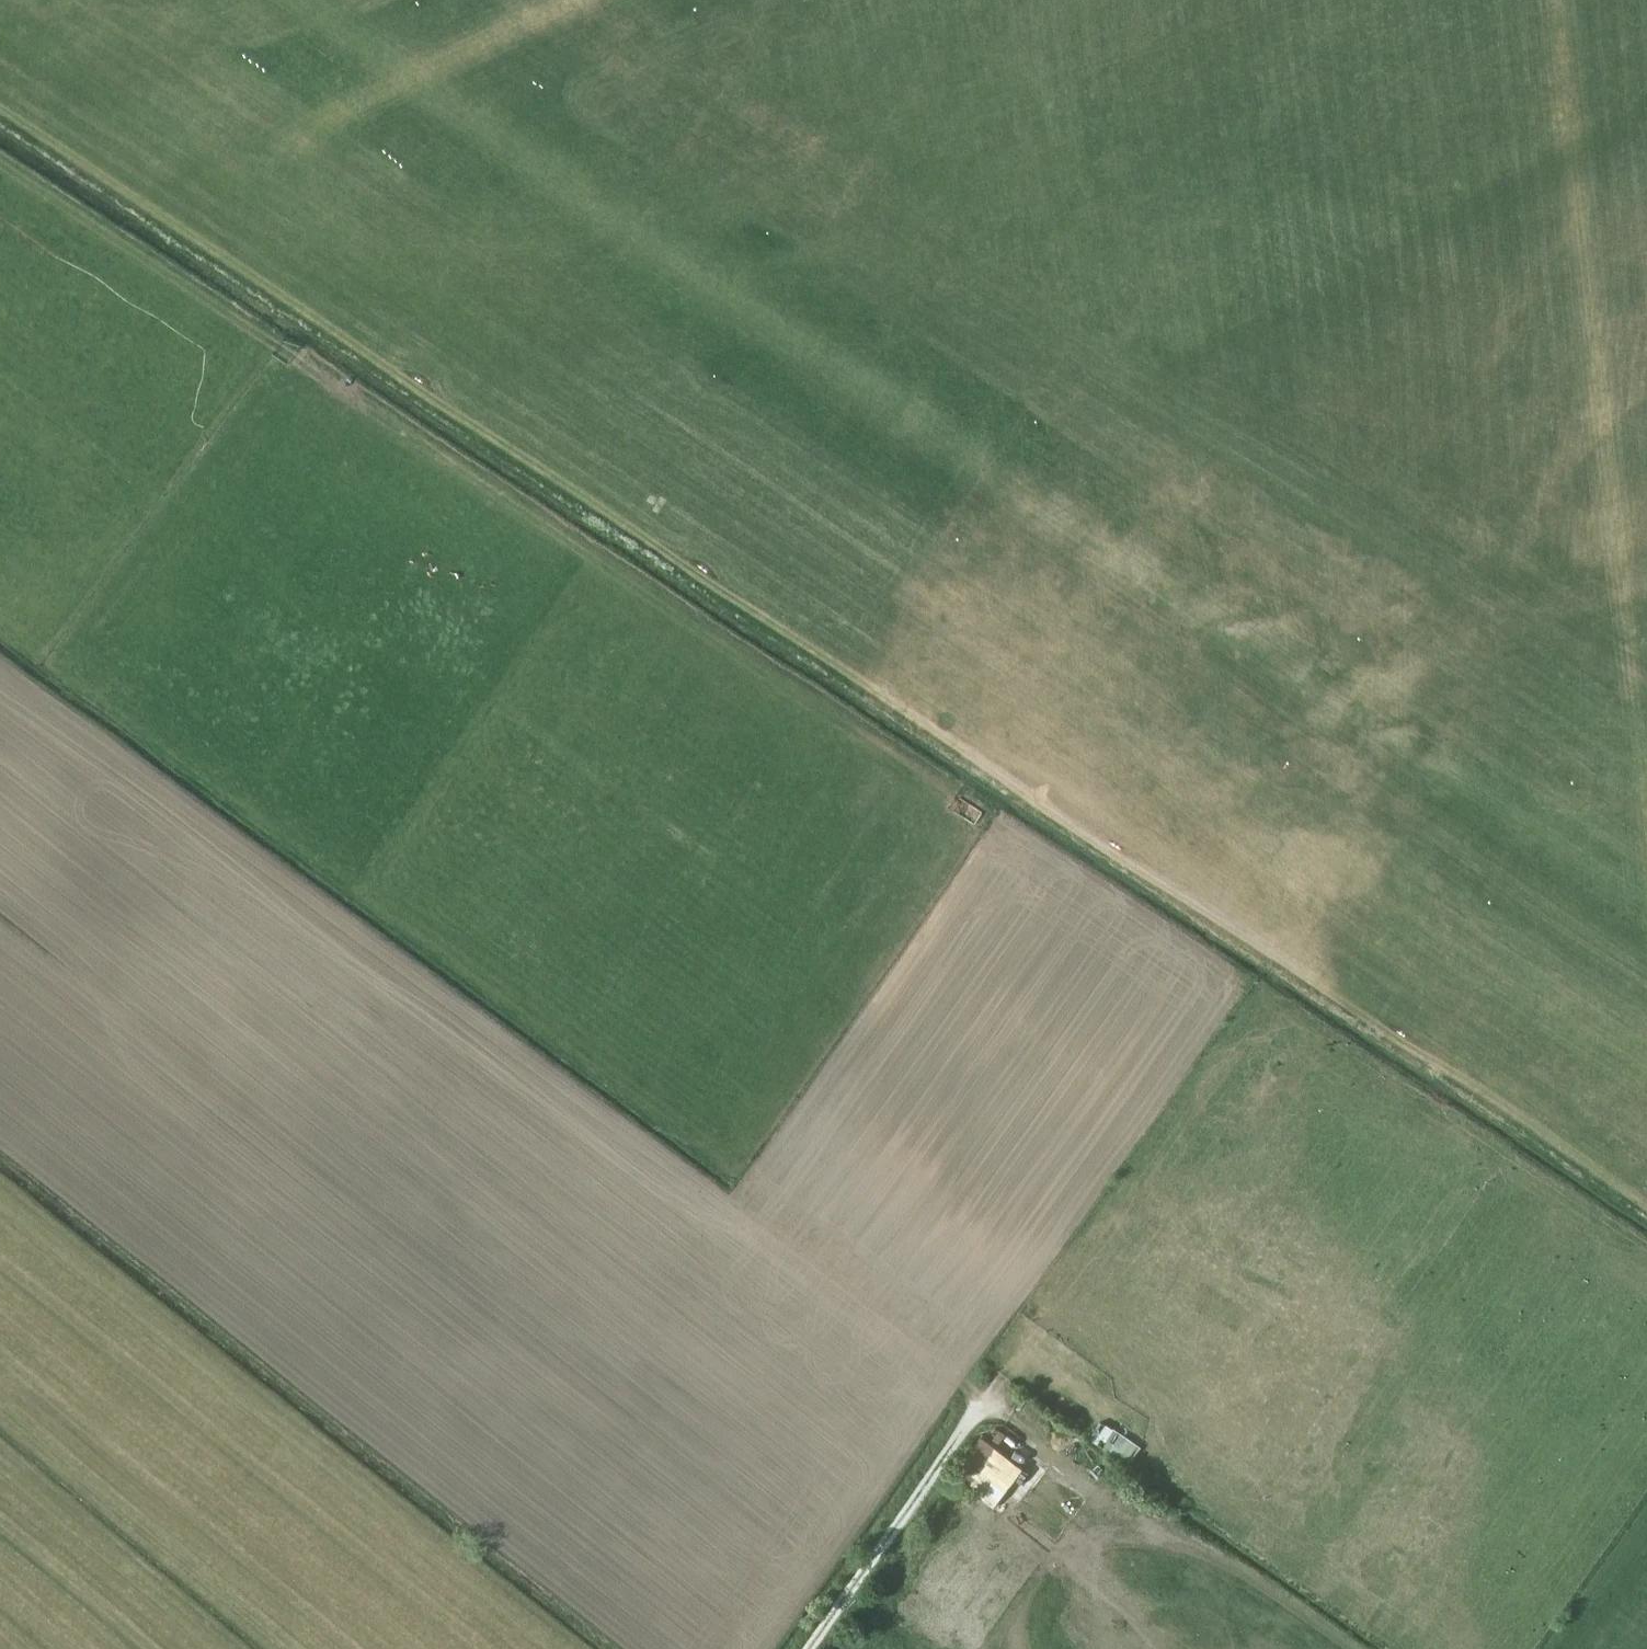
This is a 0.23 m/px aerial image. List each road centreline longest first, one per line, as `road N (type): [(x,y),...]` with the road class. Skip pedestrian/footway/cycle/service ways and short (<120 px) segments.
road 1 (track): [(0,110),(1646,1201)]
road 2 (track): [(1007,1375),(813,1648)]
road 3 (track): [(987,1405),(1028,1435),(1048,1467),(1060,1558)]

